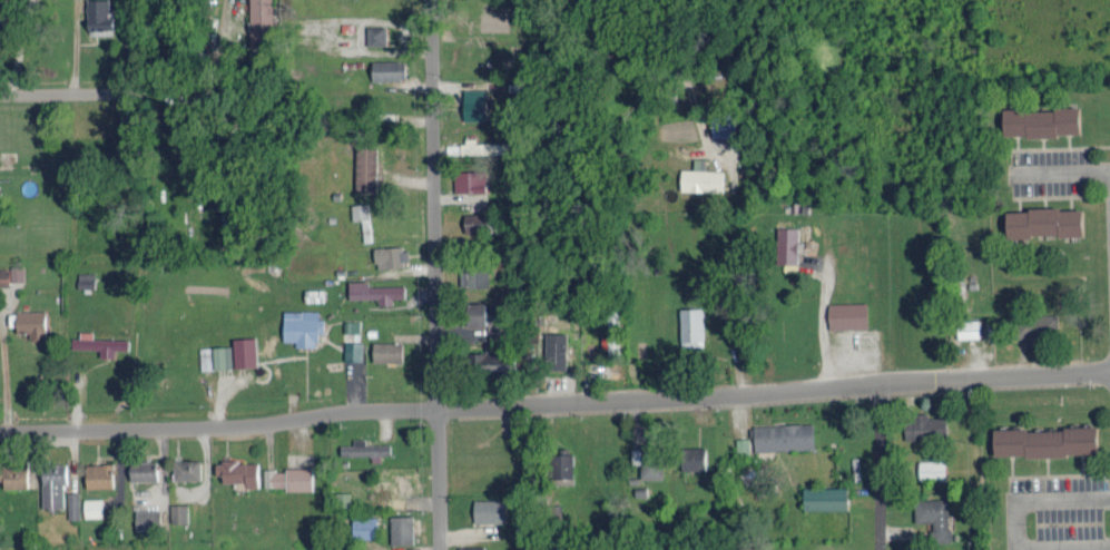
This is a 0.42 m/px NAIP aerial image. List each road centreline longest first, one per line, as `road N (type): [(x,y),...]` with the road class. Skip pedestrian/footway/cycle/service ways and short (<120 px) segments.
road 1 (residential): [(1109,373),(0,429)]
road 2 (residential): [(439,549),(429,0)]
road 3 (residential): [(439,533),(763,528)]
road 4 (residential): [(876,549),(880,381)]
road 5 (residential): [(1014,549),(1014,509),(1109,501)]

